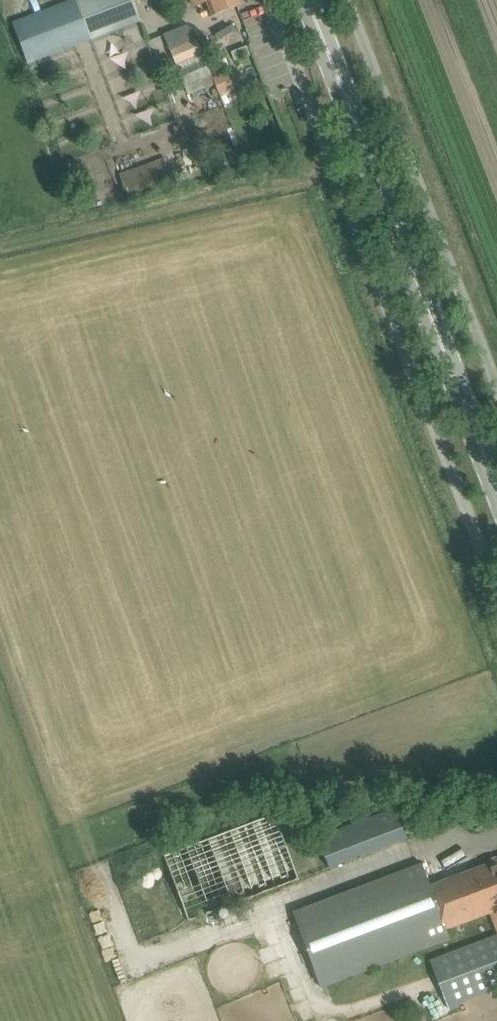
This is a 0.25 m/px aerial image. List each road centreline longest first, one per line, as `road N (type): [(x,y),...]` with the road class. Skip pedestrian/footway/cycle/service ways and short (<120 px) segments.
road 1 (unclassified): [(496,588),(268,0)]
road 2 (primary): [(496,483),(309,0)]
road 3 (unclassified): [(496,383),(348,0)]

